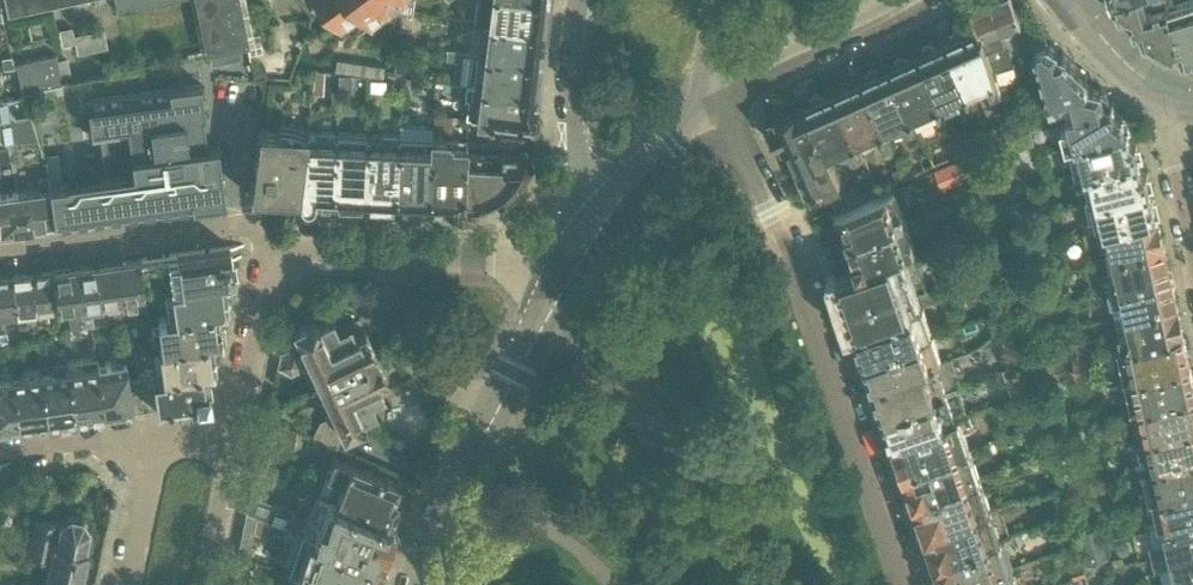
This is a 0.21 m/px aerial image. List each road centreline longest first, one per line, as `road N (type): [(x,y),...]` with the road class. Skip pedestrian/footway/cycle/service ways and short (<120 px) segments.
road 1 (residential): [(907,584),(795,256),(704,112)]
road 2 (residential): [(0,253),(238,222),(282,254)]
road 3 (residential): [(704,112),(922,0)]
road 4 (residential): [(578,0),(572,126),(582,165),(618,197)]
road 5 (residential): [(494,408),(424,360),(400,301),(398,250)]
road 6 (residential): [(494,408),(455,481),(422,584)]
road 7 (residential): [(233,432),(262,292),(282,254)]
road 8 (residential): [(398,250),(514,260),(558,288)]
road 9 (residential): [(0,453),(156,435)]
road 10 (residential): [(201,584),(233,432)]
road 11 (residential): [(1182,99),(1136,74),(1070,0)]
road 12 (residential): [(156,435),(129,584)]
road 13 (residential): [(558,288),(494,408)]
road 14 (residential): [(618,197),(704,112)]

